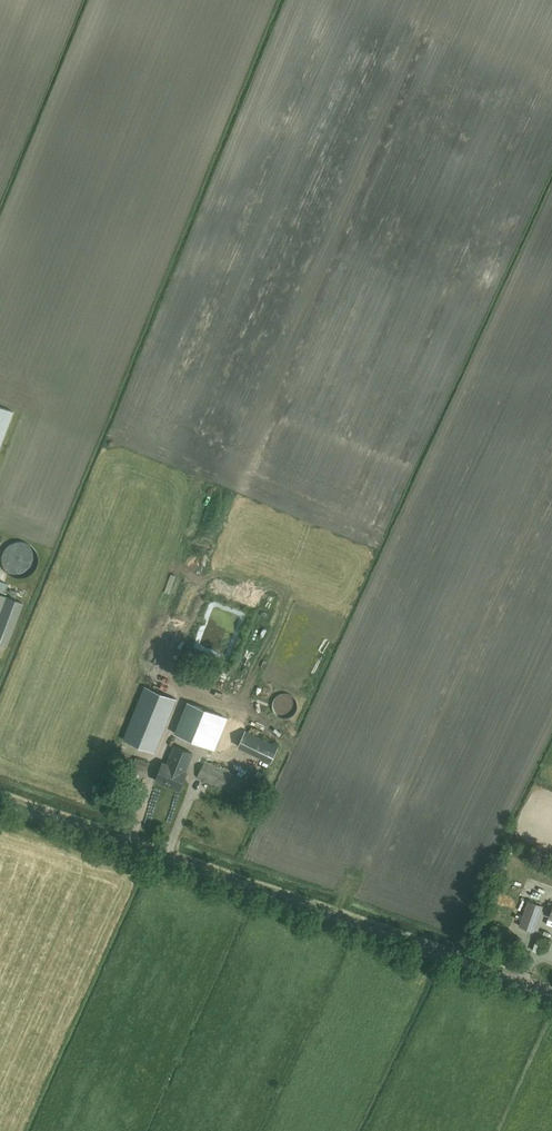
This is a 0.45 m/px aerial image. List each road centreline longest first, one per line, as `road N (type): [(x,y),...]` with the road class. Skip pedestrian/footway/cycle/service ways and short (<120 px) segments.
road 1 (tertiary): [(551,993),(0,800)]

